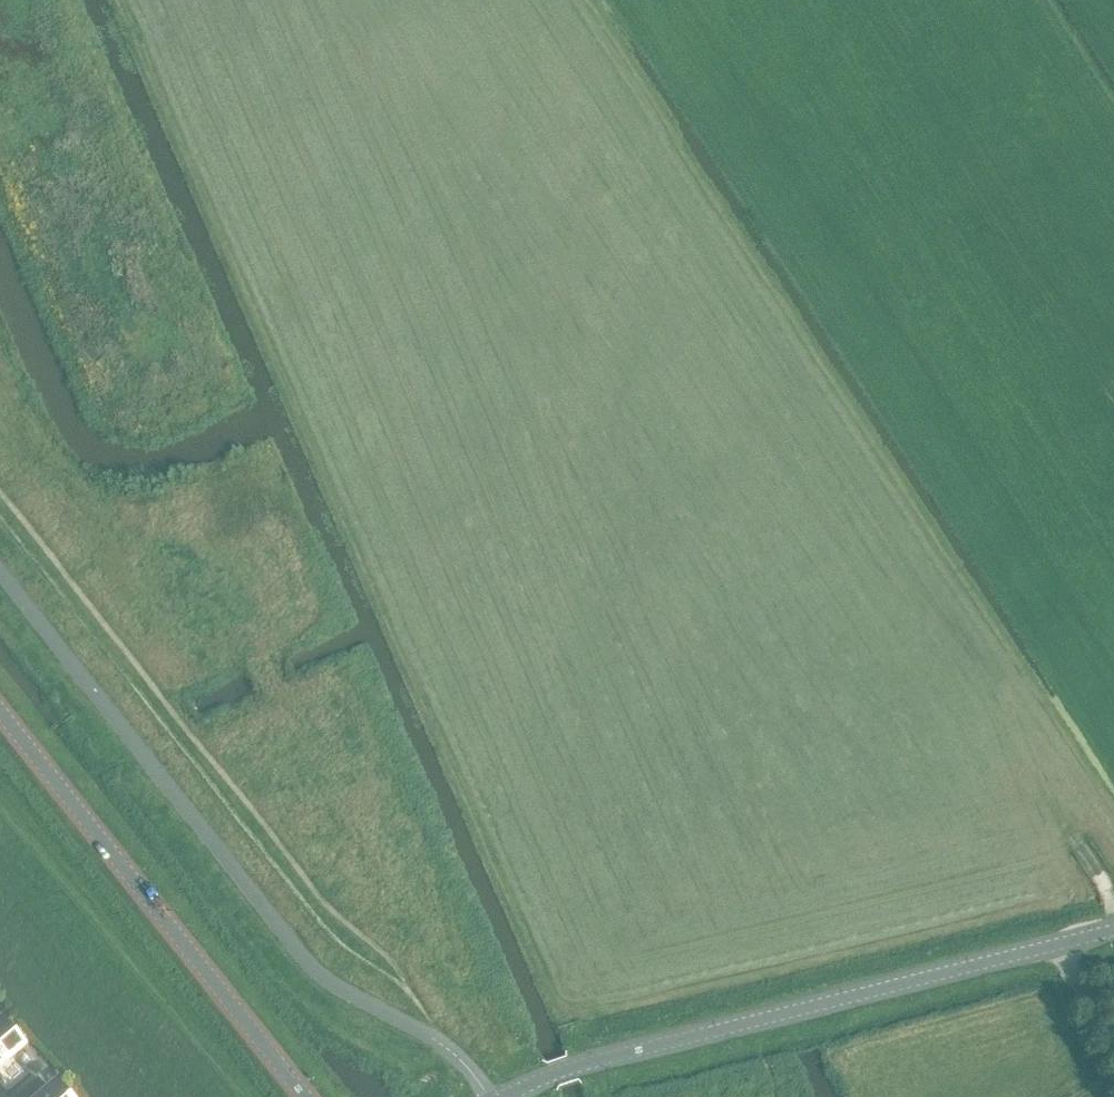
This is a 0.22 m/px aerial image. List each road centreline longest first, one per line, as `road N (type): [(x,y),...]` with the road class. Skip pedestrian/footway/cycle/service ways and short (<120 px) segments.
road 1 (track): [(0,494),(337,912),(396,962),(442,1042)]
road 2 (tertiary): [(505,1096),(574,1067),(1113,930)]
road 3 (tertiary): [(310,1096),(0,709)]

